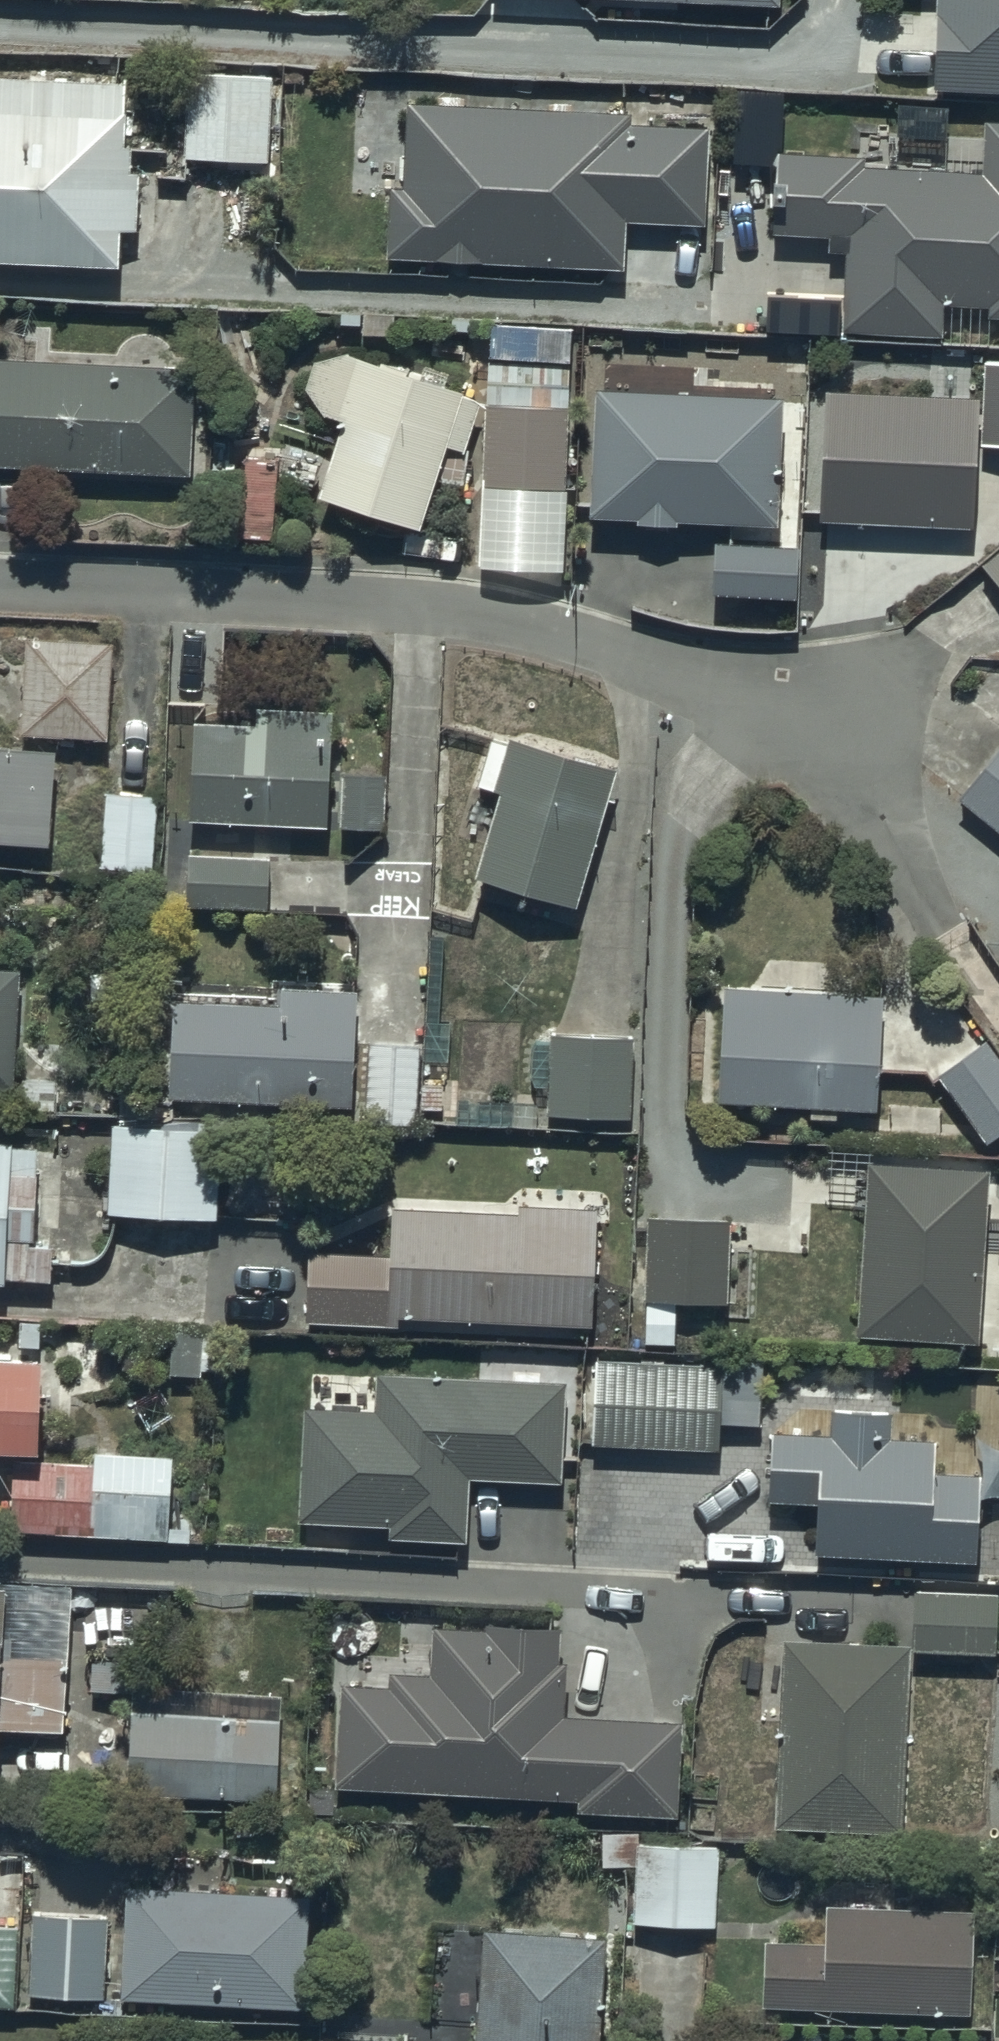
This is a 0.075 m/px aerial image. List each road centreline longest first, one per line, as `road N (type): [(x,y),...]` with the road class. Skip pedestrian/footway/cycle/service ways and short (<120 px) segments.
road 1 (residential): [(877,788),(685,682),(543,622),(418,606),(0,583)]

